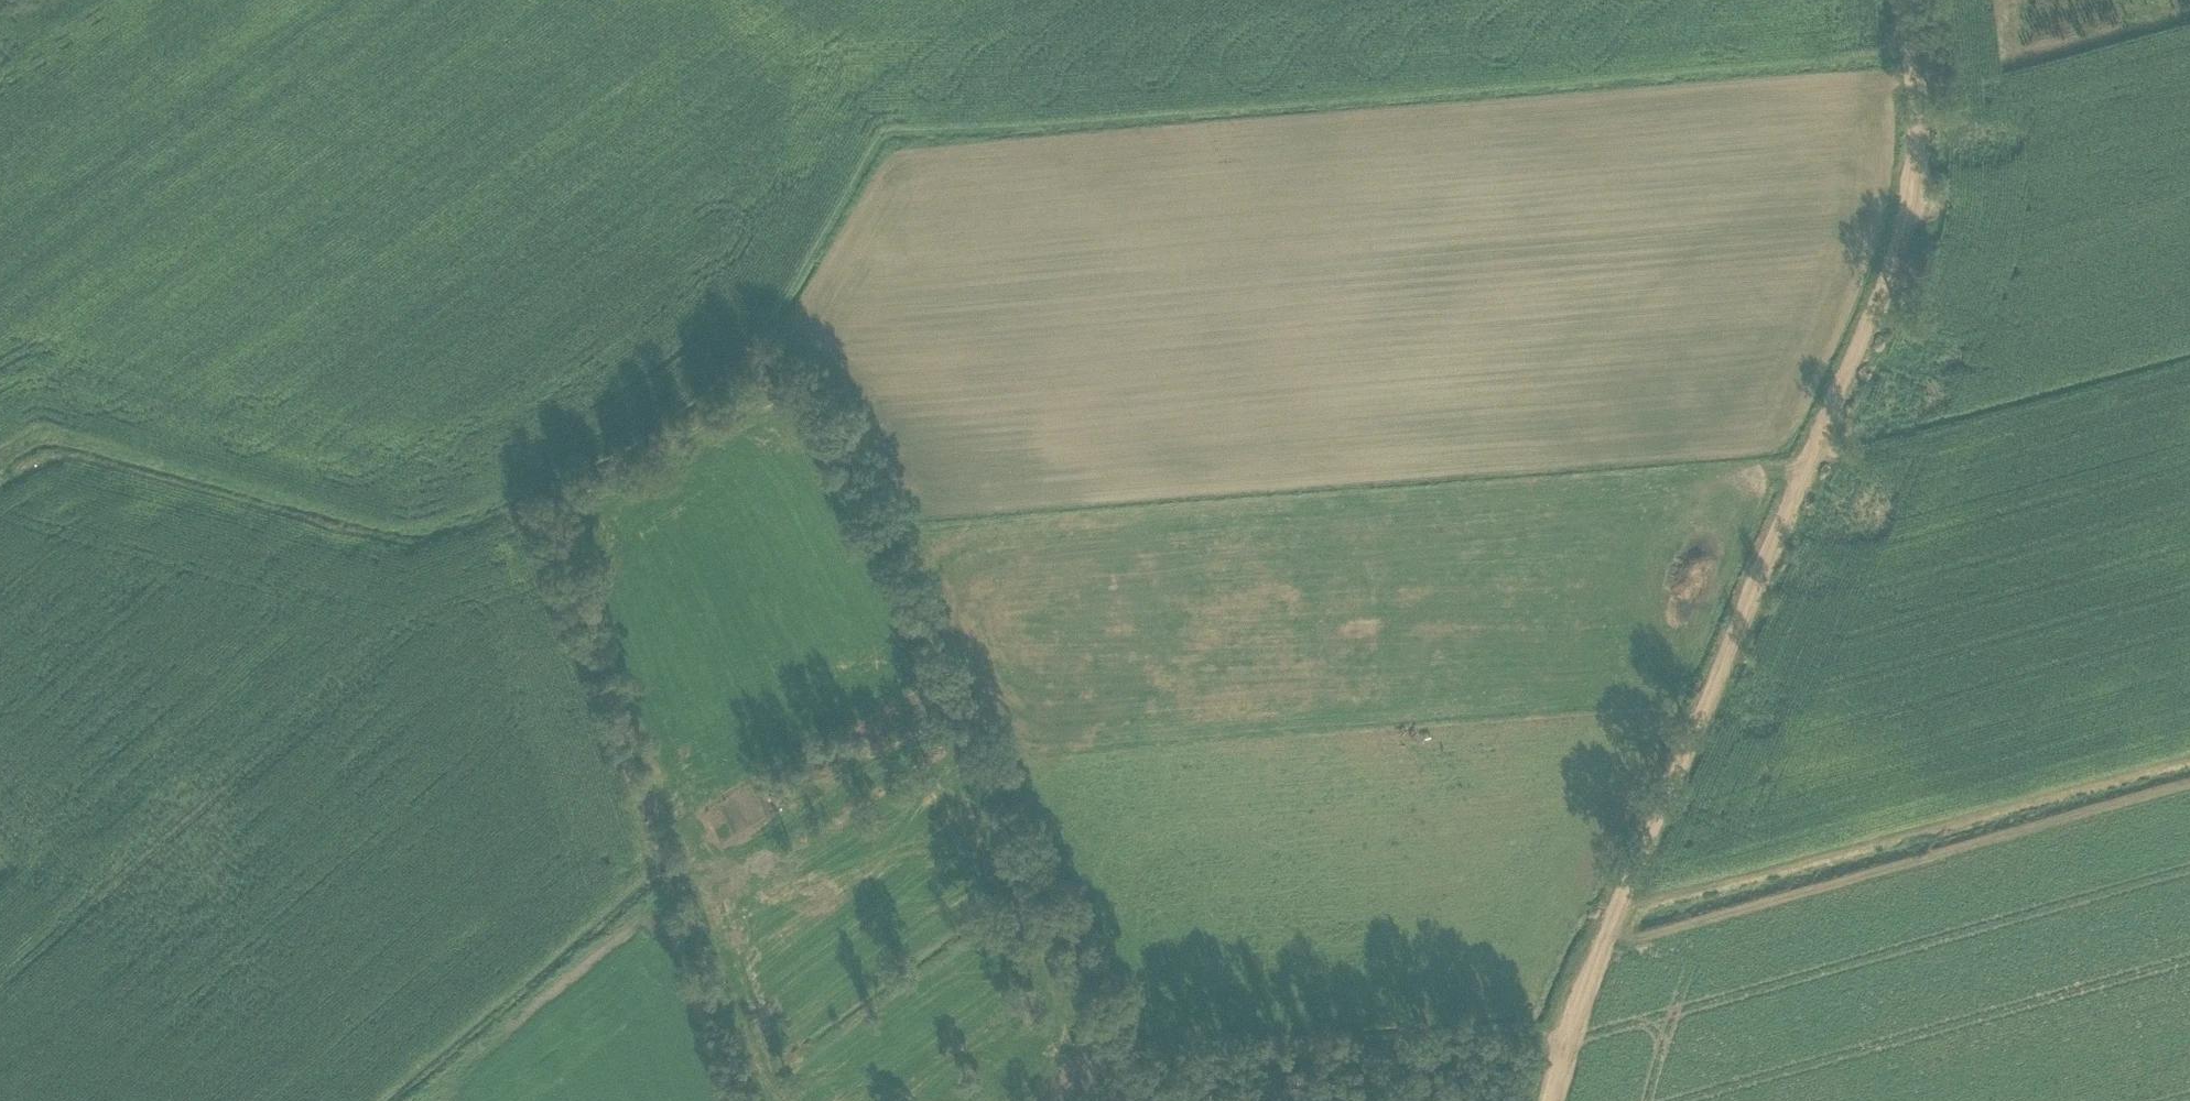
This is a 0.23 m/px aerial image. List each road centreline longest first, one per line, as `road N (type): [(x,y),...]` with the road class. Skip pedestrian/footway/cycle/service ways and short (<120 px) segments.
road 1 (track): [(1550,1100),(1588,963),(1701,721),(1878,295),(1917,159),(1899,0)]

